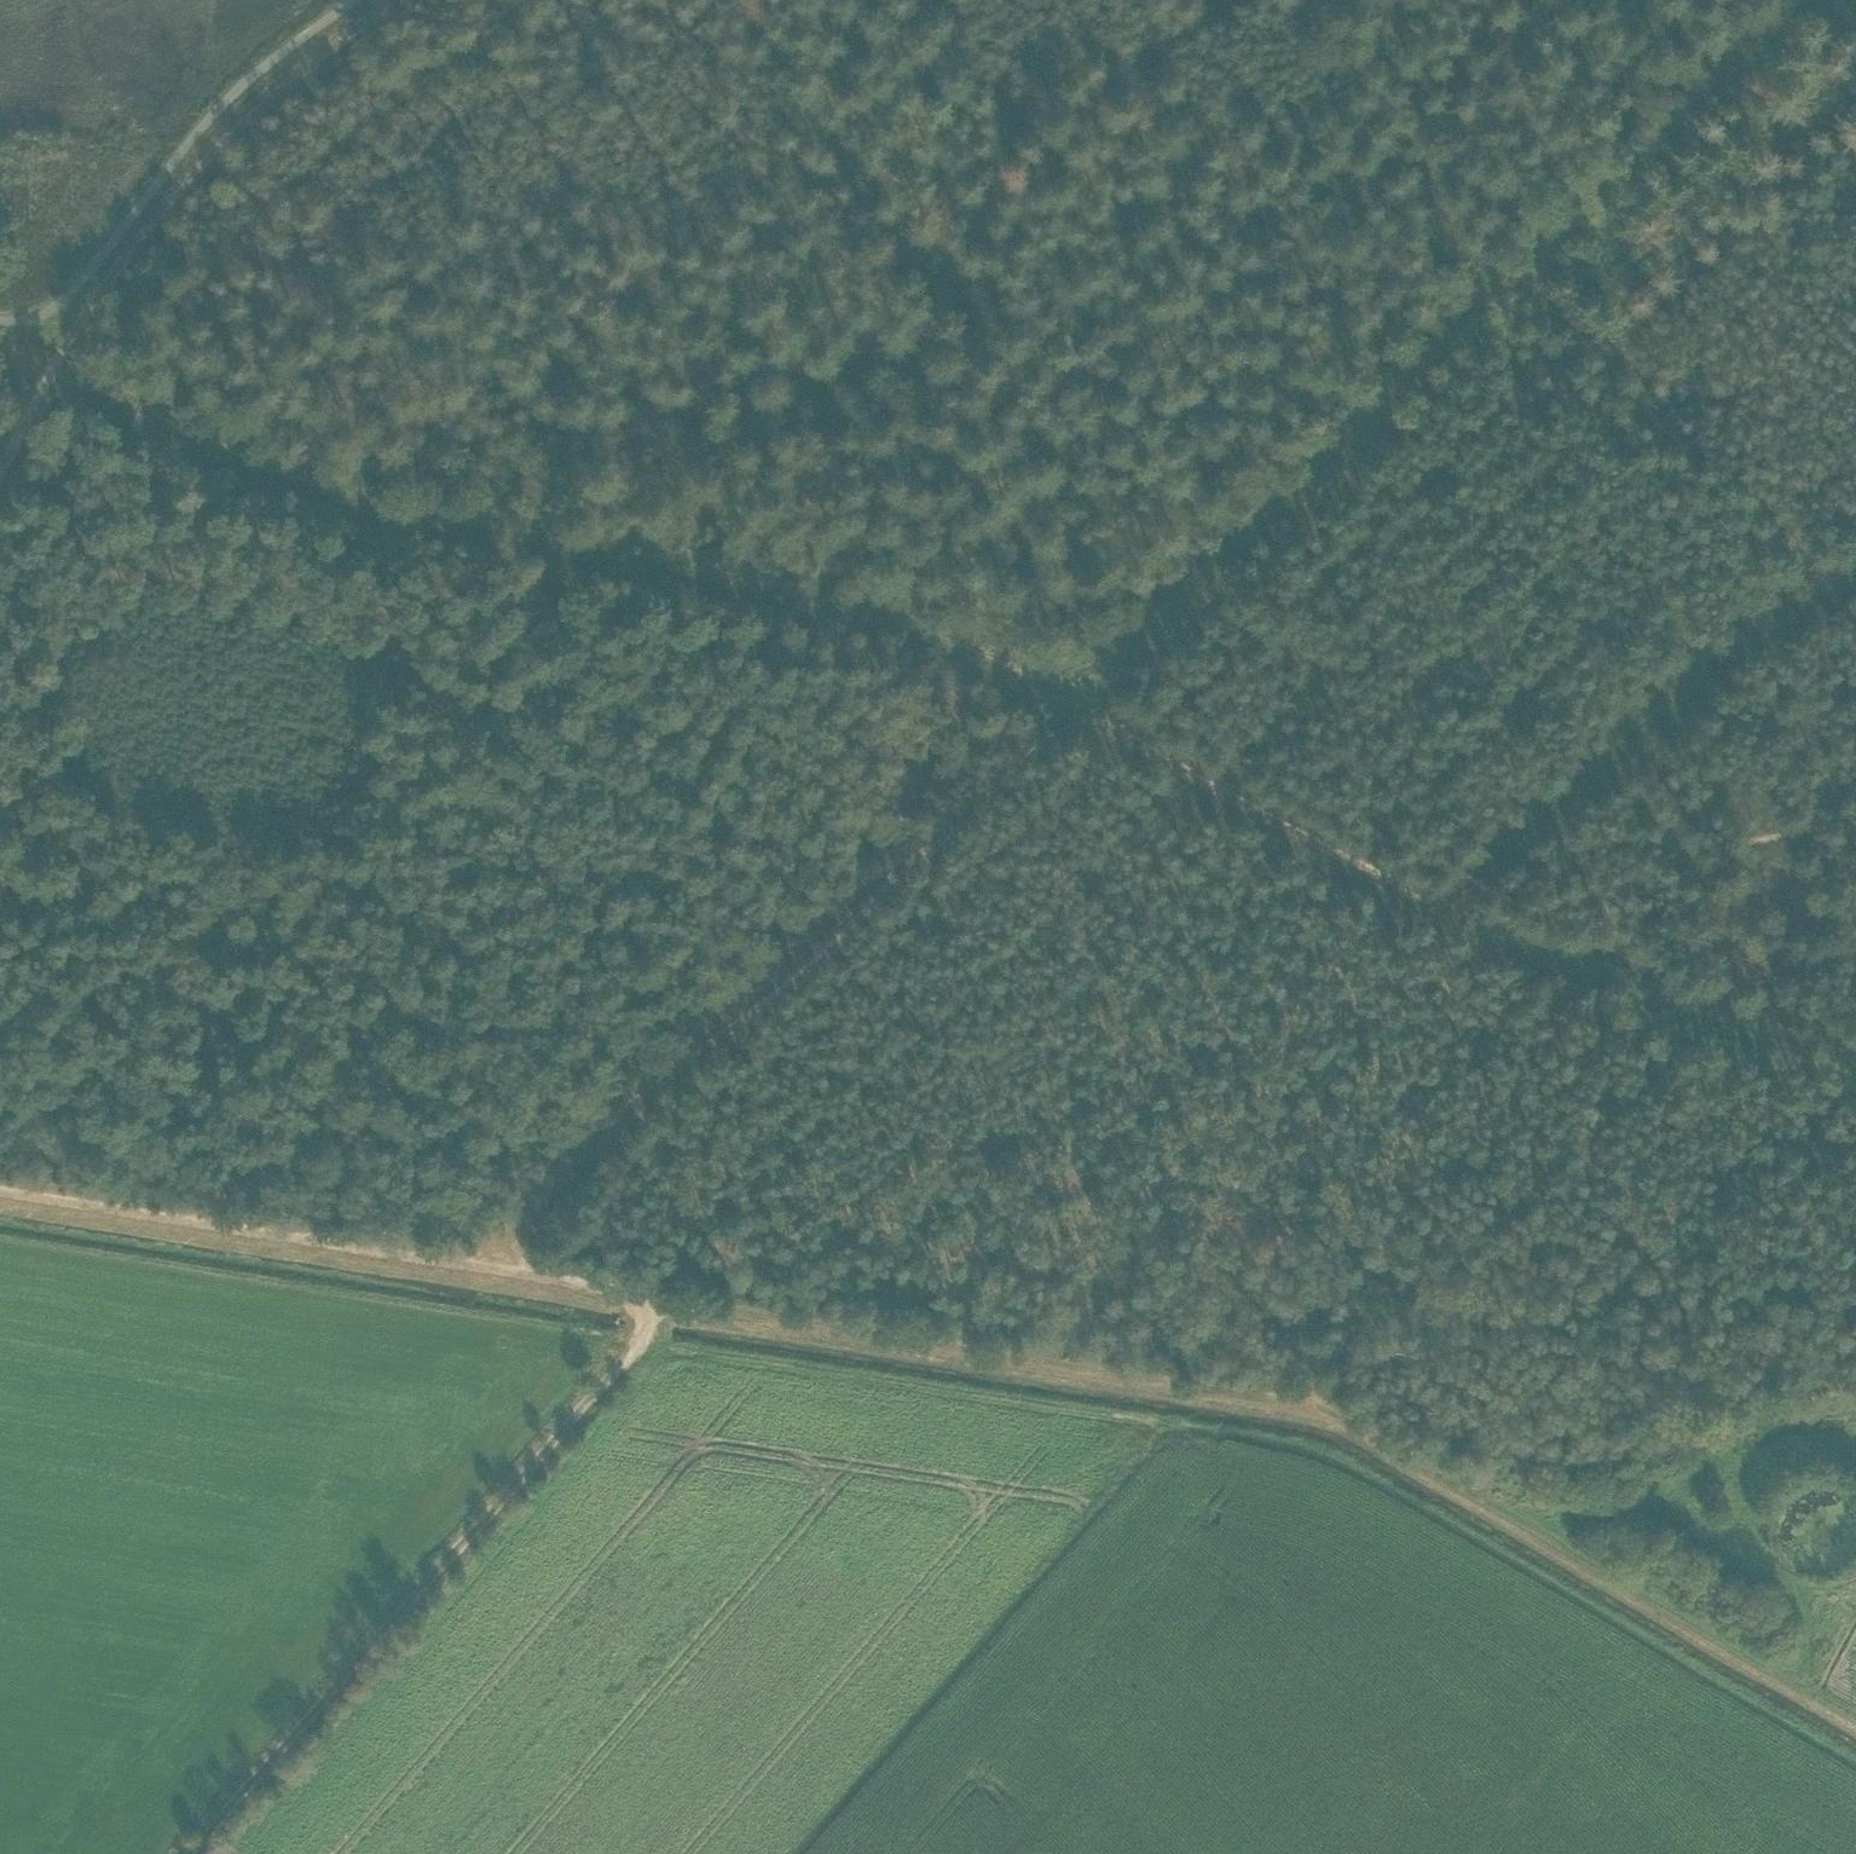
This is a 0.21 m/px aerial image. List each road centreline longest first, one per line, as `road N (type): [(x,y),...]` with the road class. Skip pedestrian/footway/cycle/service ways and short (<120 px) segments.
road 1 (track): [(190,1853),(620,1354),(638,1298),(0,1195)]
road 2 (track): [(1066,695),(882,611),(572,538),(45,386),(0,364)]
road 3 (track): [(1066,695),(1188,775),(1522,940),(1855,1051)]
road 4 (track): [(480,1267),(1066,695)]
road 5 (track): [(0,479),(56,368),(327,43),(392,0)]

